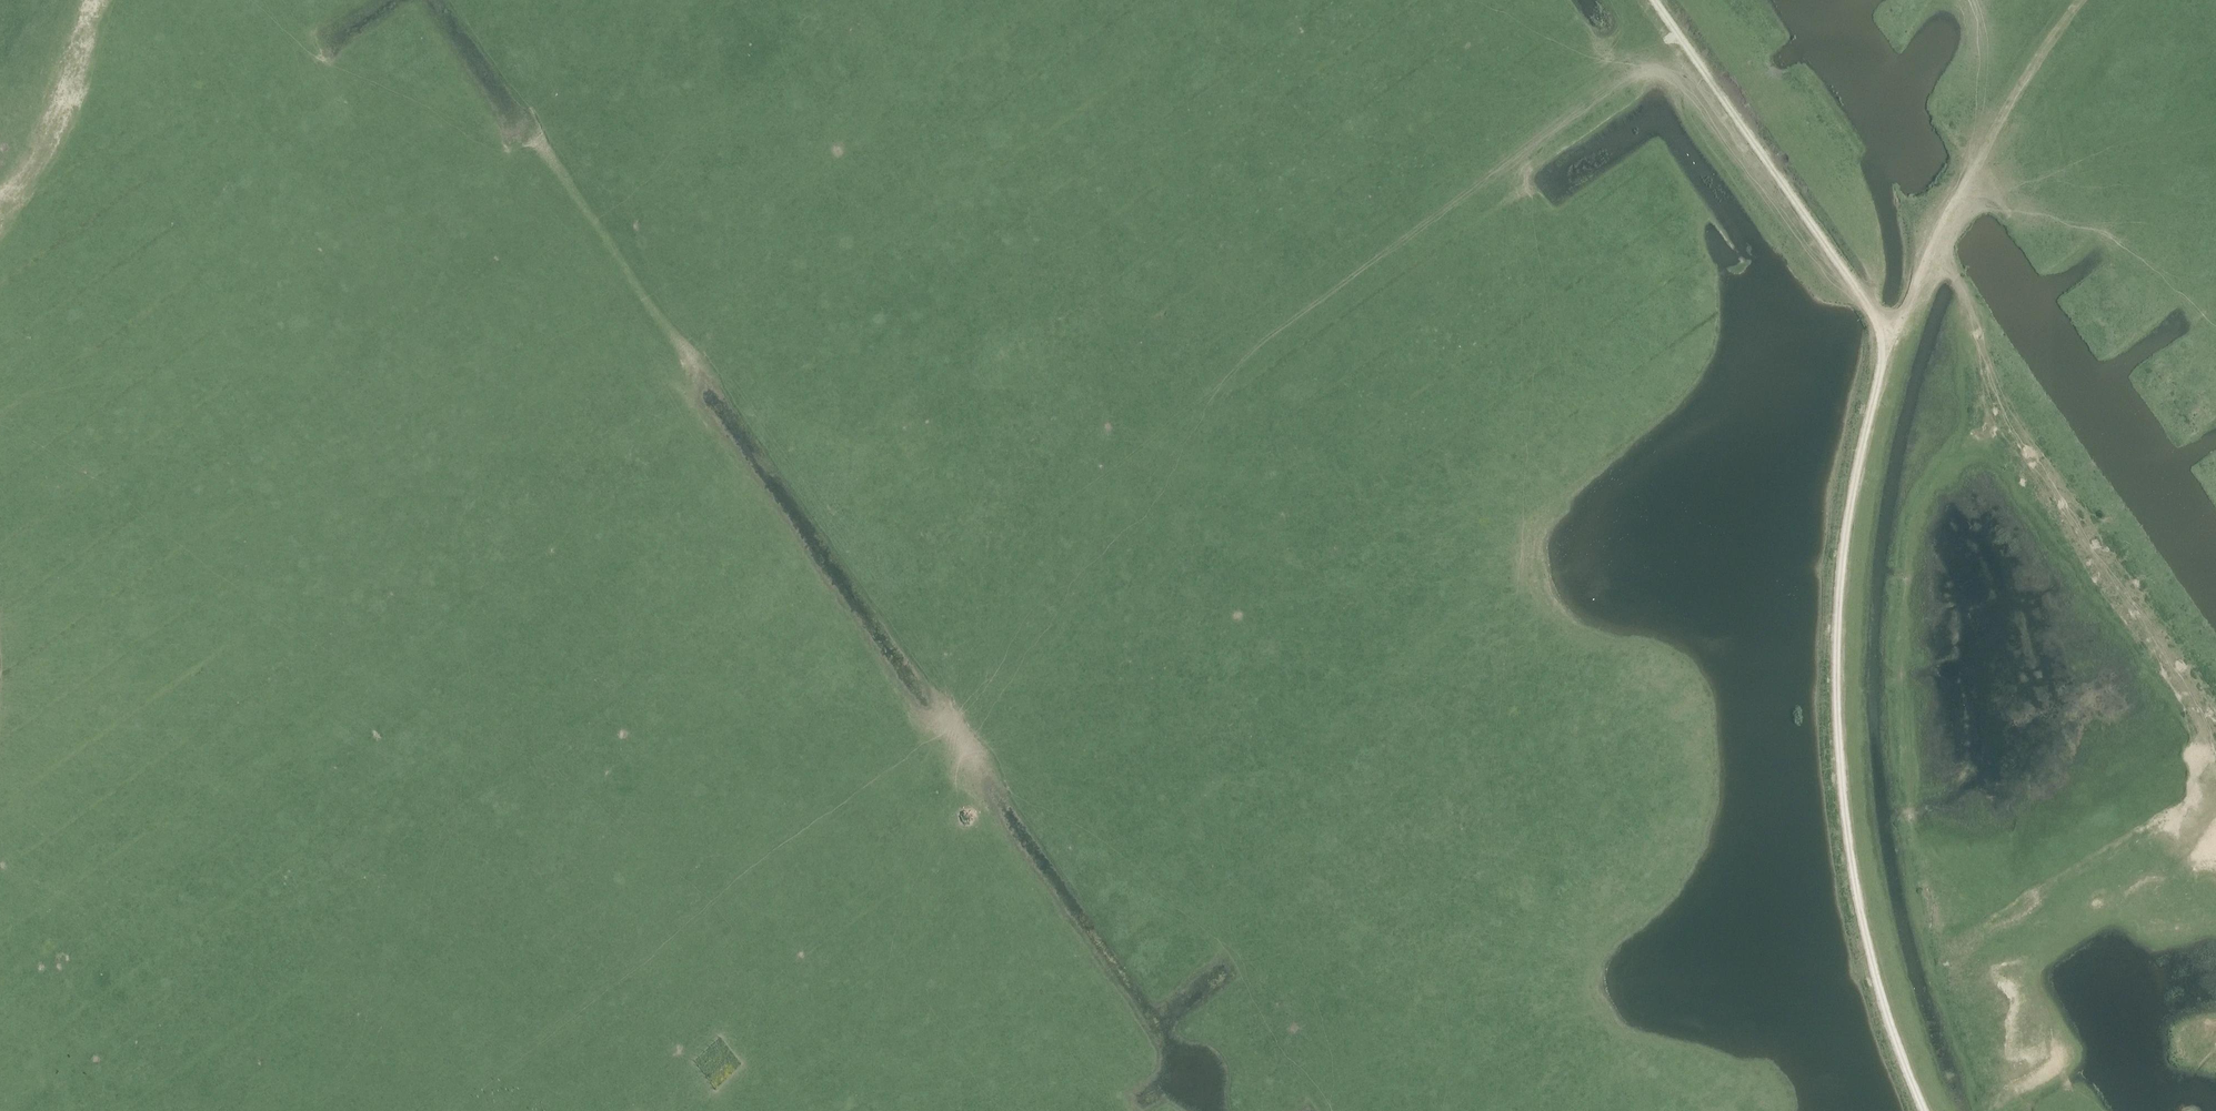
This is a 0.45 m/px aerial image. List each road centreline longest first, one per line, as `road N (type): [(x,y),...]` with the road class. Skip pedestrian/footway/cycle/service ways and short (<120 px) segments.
road 1 (track): [(1922,1110),(1868,952),(1845,814),(1836,696),(1844,529),(1890,333),(1985,148),(2085,0)]
road 2 (track): [(1890,333),(1654,0)]

